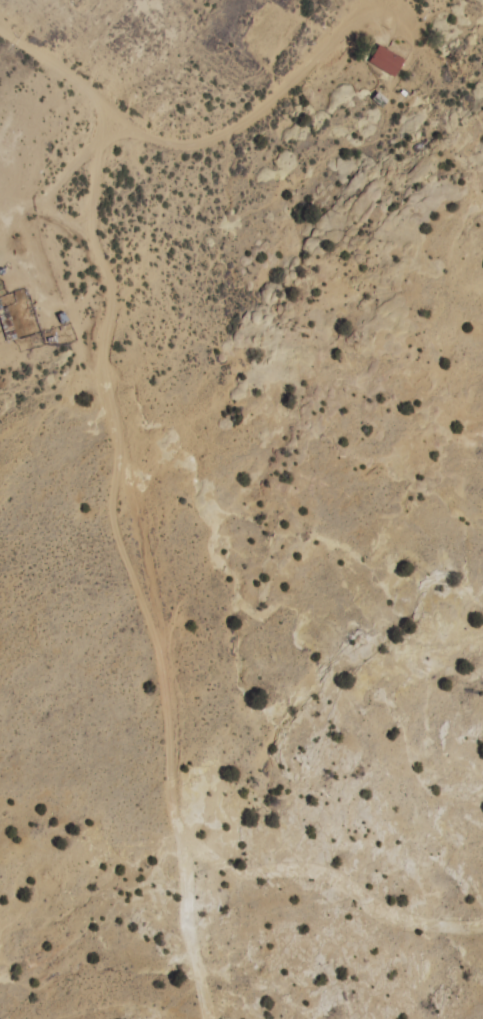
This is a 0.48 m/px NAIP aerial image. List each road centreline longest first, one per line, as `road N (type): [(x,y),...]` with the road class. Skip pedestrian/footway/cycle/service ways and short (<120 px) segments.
road 1 (track): [(450,1018),(390,982),(358,935),(337,866),(321,640),(264,398),(258,177),(228,0)]
road 2 (track): [(288,904),(482,921)]

